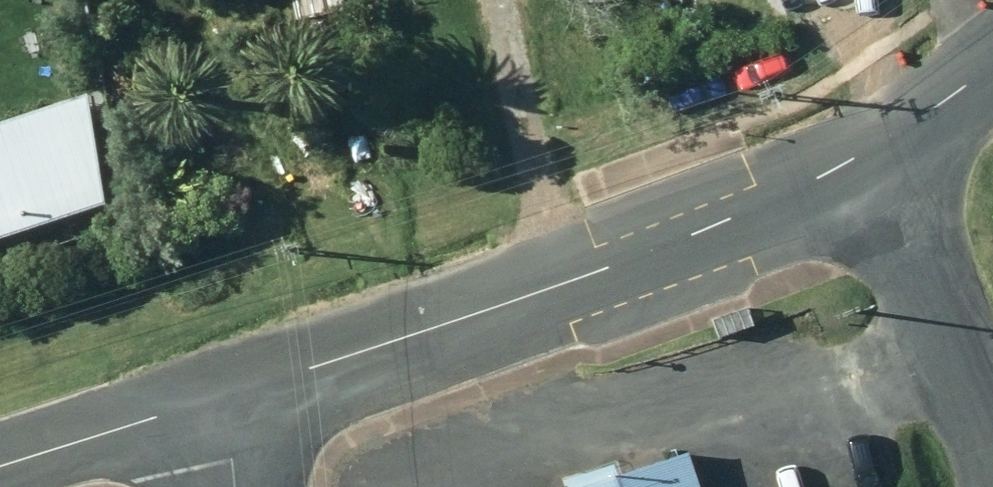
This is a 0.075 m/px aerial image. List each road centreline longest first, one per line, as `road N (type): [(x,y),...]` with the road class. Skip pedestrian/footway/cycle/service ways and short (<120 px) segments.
road 1 (residential): [(876,148),(225,394)]
road 2 (residential): [(876,148),(992,413)]
road 3 (residential): [(225,394),(0,465)]
road 4 (residential): [(992,64),(876,148)]

